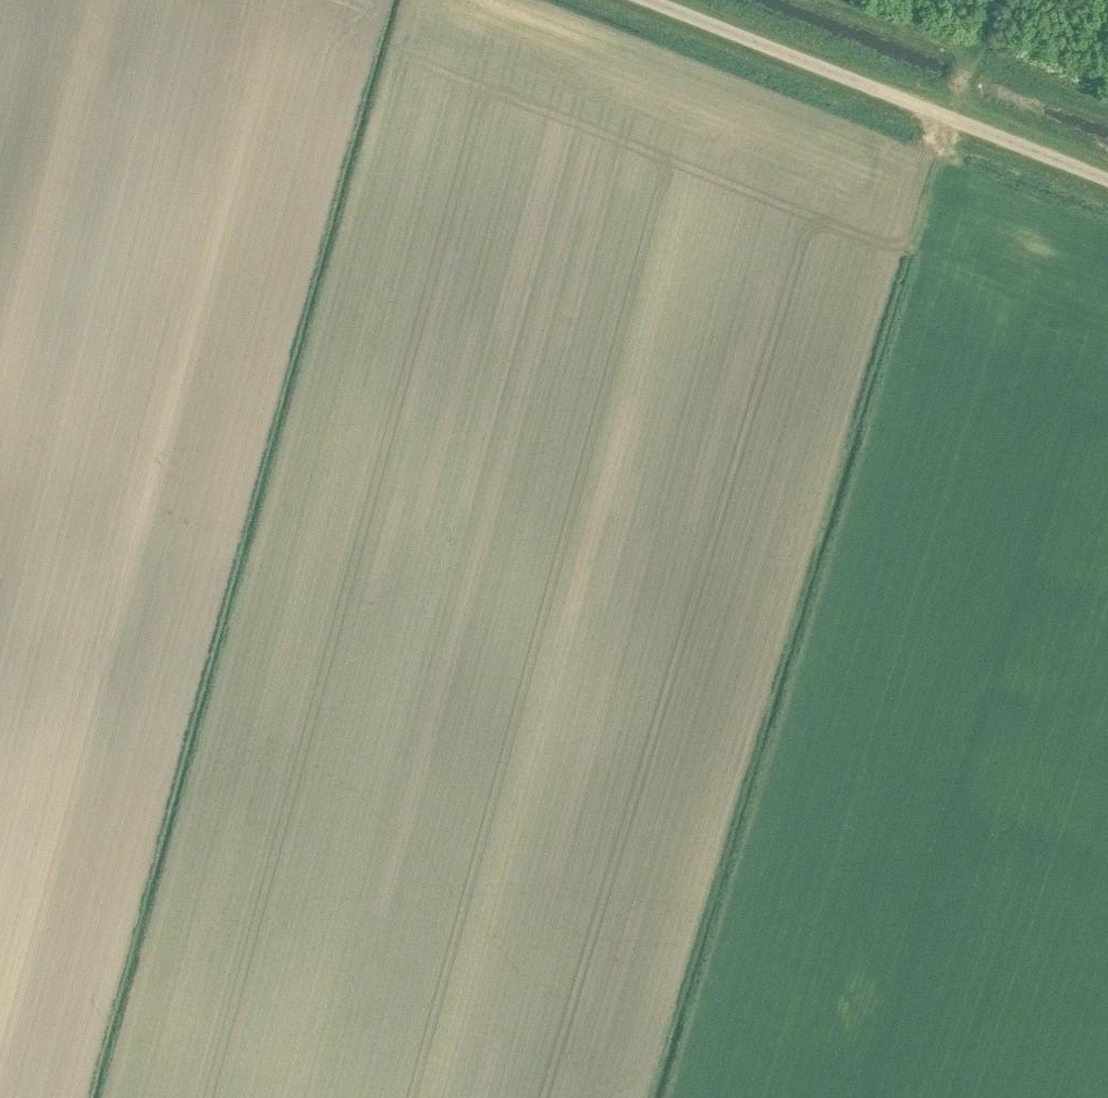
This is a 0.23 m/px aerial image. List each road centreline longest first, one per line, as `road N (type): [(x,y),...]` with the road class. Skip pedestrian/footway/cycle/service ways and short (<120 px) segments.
road 1 (unclassified): [(1107,181),(644,0)]

